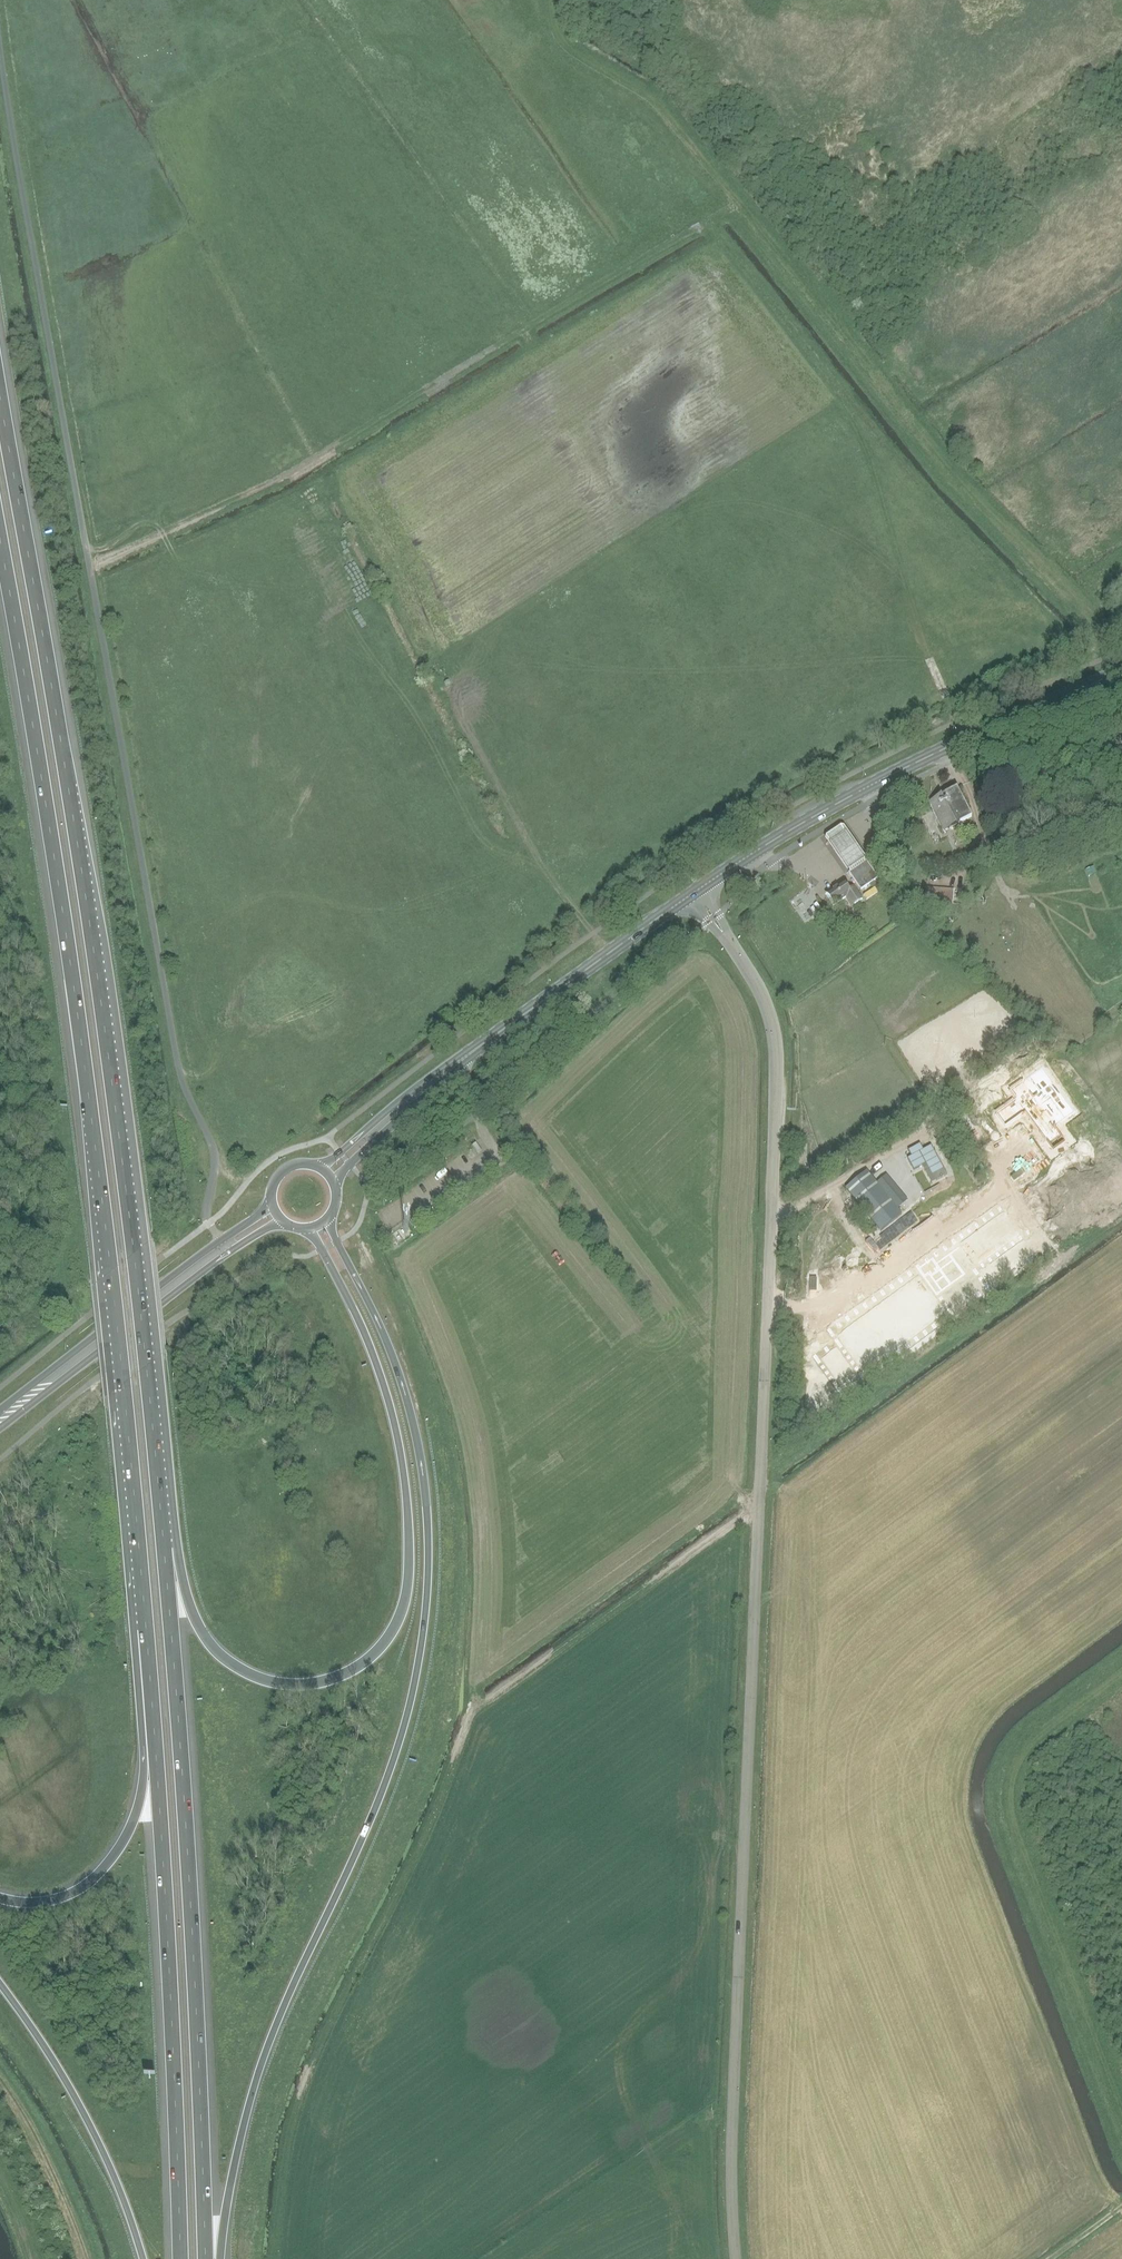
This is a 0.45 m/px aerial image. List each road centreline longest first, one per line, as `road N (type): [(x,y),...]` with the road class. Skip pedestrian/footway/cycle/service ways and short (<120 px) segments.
road 1 (unclassified): [(736,2258),(740,1919),(776,1076),(761,994),(694,891)]
road 2 (unclassified): [(0,50),(177,1058),(212,1144),(207,1212),(226,1245)]
road 3 (motorway): [(164,1546),(109,1056),(0,373)]
road 4 (motorway): [(0,528),(92,1115),(146,1628)]
road 5 (motorway): [(217,2258),(261,2063),(392,1764),(427,1604),(425,1494),(412,1418),(328,1218)]
road 6 (motorway): [(309,1229),(360,1321),(398,1438),(409,1548),(401,1616),(374,1655),(349,1673),(308,1685),(275,1682),(211,1644),(164,1546)]
road 7 (motorway): [(206,2258),(190,1862),(164,1546)]
road 8 (motorway): [(146,1628),(179,2258)]
road 9 (secondary): [(694,891),(869,785),(1121,671)]
road 10 (track): [(1121,1677),(1033,1742),(1015,1770),(1012,1800),(1121,2088)]
road 11 (secondary): [(694,891),(383,1124)]
road 12 (motorway): [(146,1628),(135,1819),(83,1884),(37,1901),(0,1897)]
road 13 (motorway): [(0,1986),(92,2131),(143,2258)]
road 14 (secondary): [(0,1419),(226,1245)]

